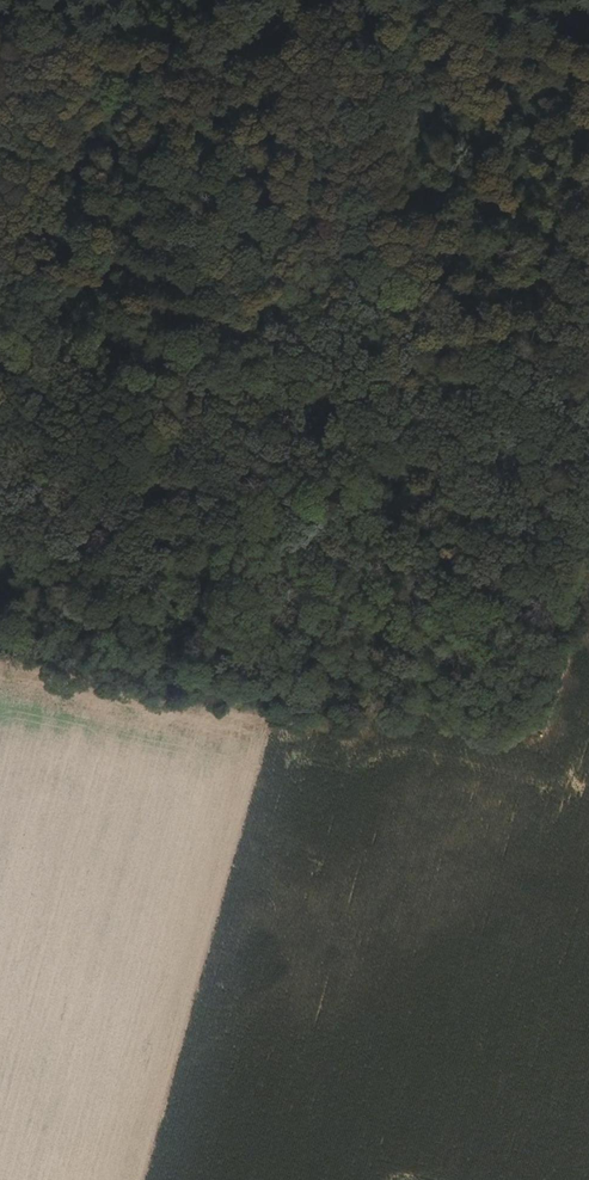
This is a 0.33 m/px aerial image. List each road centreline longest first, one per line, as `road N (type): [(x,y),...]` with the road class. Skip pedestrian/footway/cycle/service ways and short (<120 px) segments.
road 1 (track): [(588,65),(553,45),(400,5),(0,26)]

